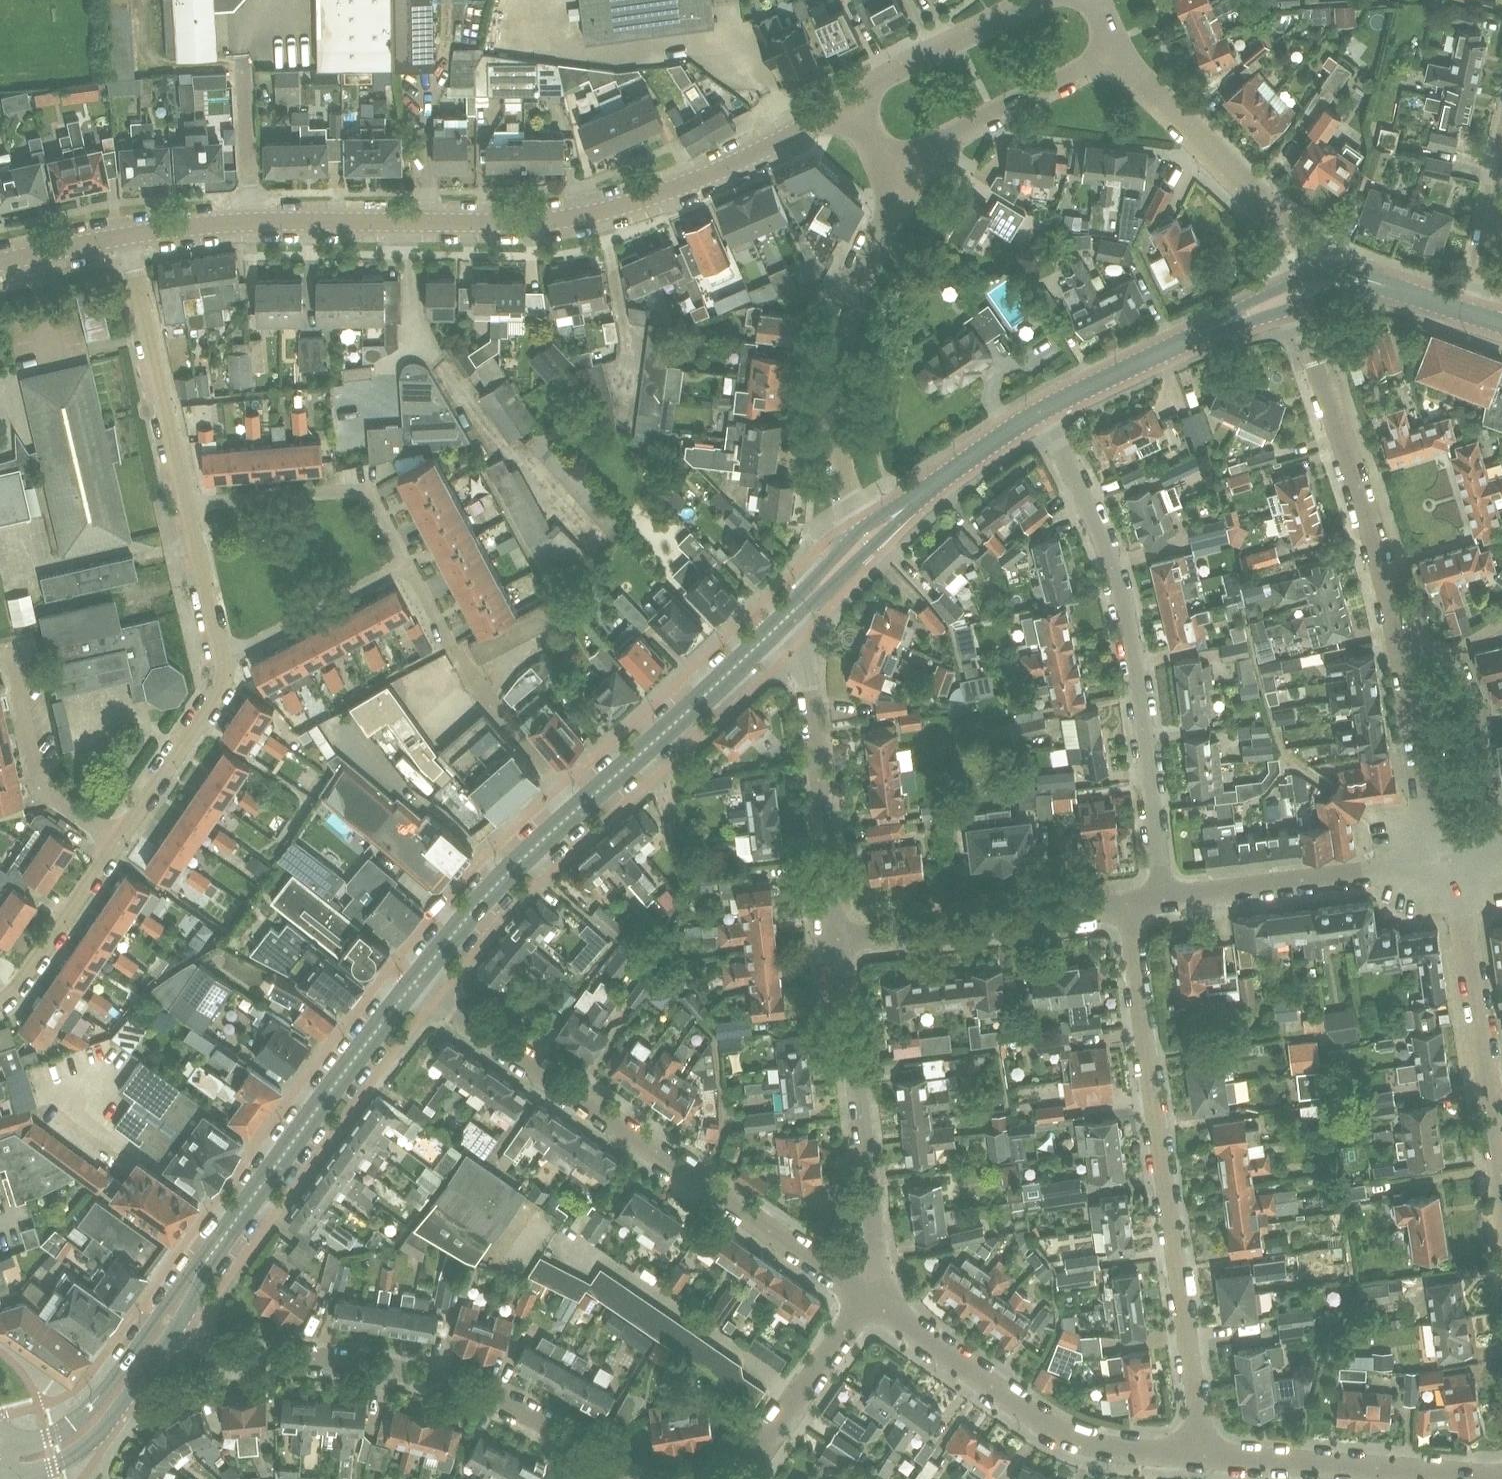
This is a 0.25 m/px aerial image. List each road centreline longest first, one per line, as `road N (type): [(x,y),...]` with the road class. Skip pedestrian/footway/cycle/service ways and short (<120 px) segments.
road 1 (unclassified): [(128,235),(252,223),(503,224),(603,212),(693,183),(849,100)]
road 2 (residential): [(1197,1455),(1197,1403),(1130,907)]
road 3 (residential): [(868,1296),(415,981)]
road 4 (secondary): [(790,615),(523,859),(415,981)]
road 5 (residential): [(1166,902),(1121,592),(1044,412)]
road 6 (residential): [(624,1478),(498,1396),(377,1364),(255,1360),(215,1351),(177,1326)]
road 7 (residential): [(0,1005),(16,993),(223,685),(223,664)]
road 8 (residential): [(859,529),(841,473),(833,384),(852,302),(902,161)]
road 9 (residential): [(1301,294),(1384,565),(1403,657)]
road 10 (residential): [(1197,1455),(1074,1438),(868,1296)]
road 11 (residential): [(868,1296),(877,1234),(840,940)]
road 12 (secondary): [(415,981),(210,1255)]
road 13 (residential): [(840,940),(790,615)]
road 14 (residential): [(1501,1175),(1448,860)]
road 15 (unclassified): [(1301,294),(1284,238),(1262,205),(1119,48)]
road 16 (residential): [(1501,1478),(1197,1455)]
road 17 (secondary): [(210,1255),(88,1409),(46,1437),(0,1447)]
road 18 (residential): [(840,940),(1130,907)]
road 19 (residential): [(1166,902),(1448,860)]
road 20 (secondary): [(1044,412),(1301,294)]
road 21 (residential): [(188,504),(128,235)]
road 22 (residential): [(188,504),(370,489),(408,565)]
road 23 (residential): [(1499,852),(1464,671),(1446,660),(1403,657)]
road 24 (unclassified): [(902,161),(1119,48)]
road 25 (secondary): [(0,1478),(53,1465),(82,1446),(177,1326)]
road 26 (residential): [(741,1478),(868,1296)]
road 27 (unclassified): [(1037,0),(849,100)]
road 28 (residential): [(408,565),(223,664)]
road 29 (residential): [(1403,657),(1448,860)]
road 30 (secondary): [(790,615),(928,493)]
road 31 (secondary): [(1301,294),(1349,283),(1389,287),(1473,315)]
road 32 (residential): [(223,664),(188,504)]
road 33 (secondary): [(928,493),(1044,412)]
road 34 (residential): [(1501,177),(1473,315)]
road 35 (unclassified): [(0,264),(128,235)]

